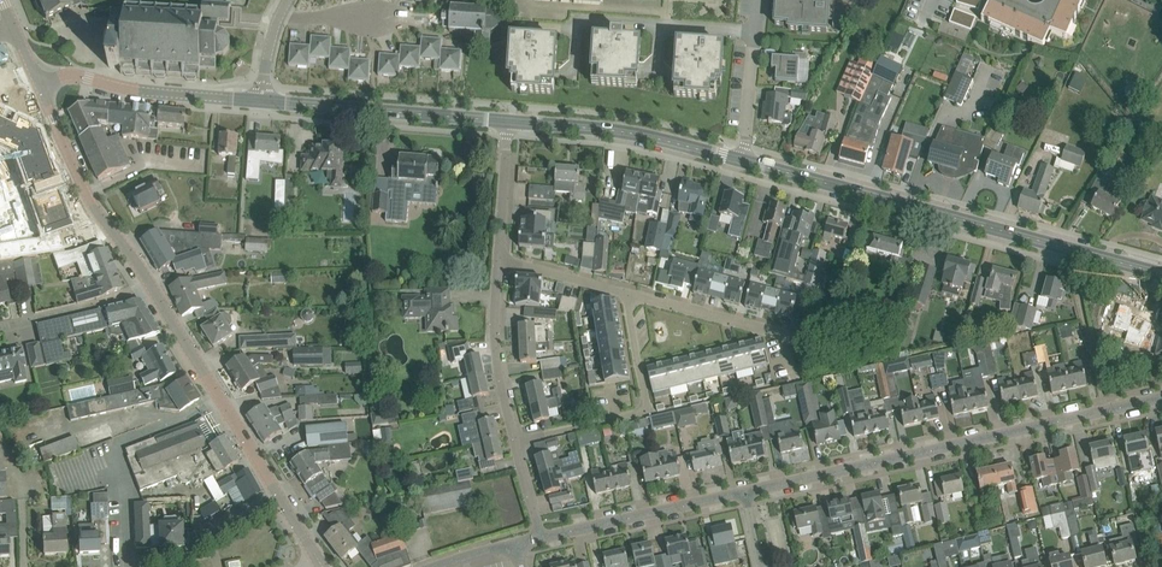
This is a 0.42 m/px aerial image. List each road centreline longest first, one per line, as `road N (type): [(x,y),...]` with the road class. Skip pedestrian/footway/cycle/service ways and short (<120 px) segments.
road 1 (tertiary): [(741,161),(1161,275)]
road 2 (residential): [(1161,398),(741,493)]
road 3 (tertiary): [(322,564),(154,289)]
road 4 (residential): [(515,441),(645,406),(627,292)]
road 5 (tertiary): [(261,100),(510,122)]
road 6 (tertiary): [(154,289),(87,194),(36,81)]
road 7 (residential): [(756,34),(579,21),(567,28),(523,25)]
road 8 (tertiary): [(510,122),(633,135),(741,161)]
road 9 (residential): [(207,402),(114,448),(126,566)]
road 10 (residential): [(741,493),(542,537)]
road 11 (residential): [(515,441),(497,349),(499,259)]
road 12 (tertiary): [(195,94),(70,77),(36,81)]
road 13 (residential): [(154,289),(0,329)]
road 14 (residential): [(627,292),(775,331)]
road 15 (residential): [(499,259),(510,122)]
road 16 (residential): [(499,259),(627,292)]
road 17 (residential): [(741,161),(756,34)]

